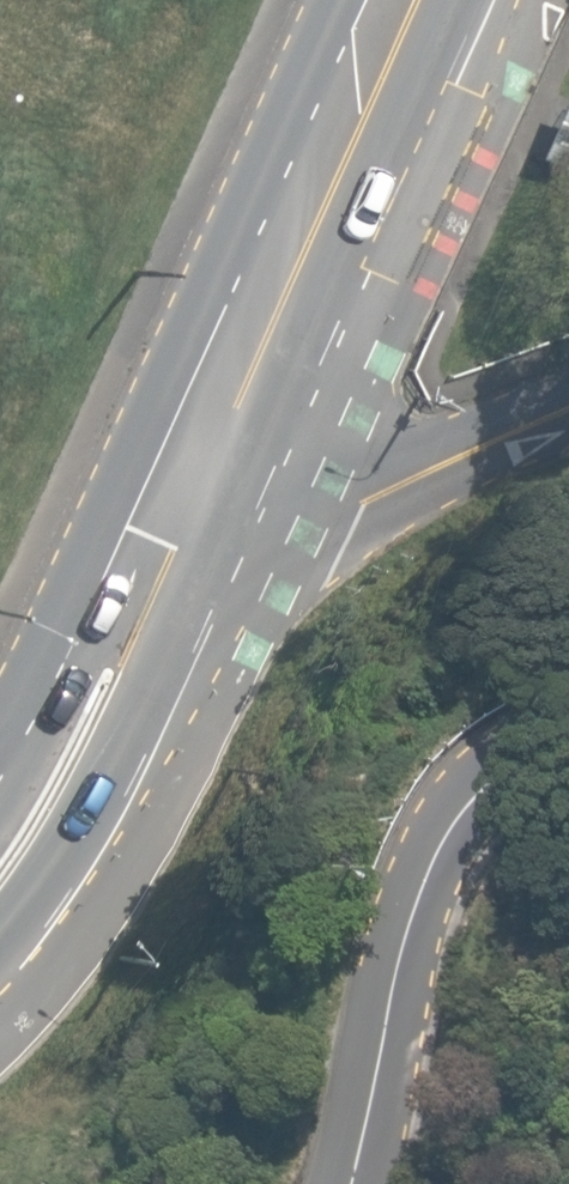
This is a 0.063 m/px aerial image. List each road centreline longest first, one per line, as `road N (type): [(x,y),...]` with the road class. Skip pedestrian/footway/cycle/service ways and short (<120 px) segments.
road 1 (unclassified): [(568,725),(506,750),(463,792),(440,839),(368,1183)]
road 2 (secondary): [(417,0),(203,476)]
road 3 (secondary): [(203,476),(66,792),(0,872)]
road 4 (residential): [(203,476),(363,499),(568,411)]

